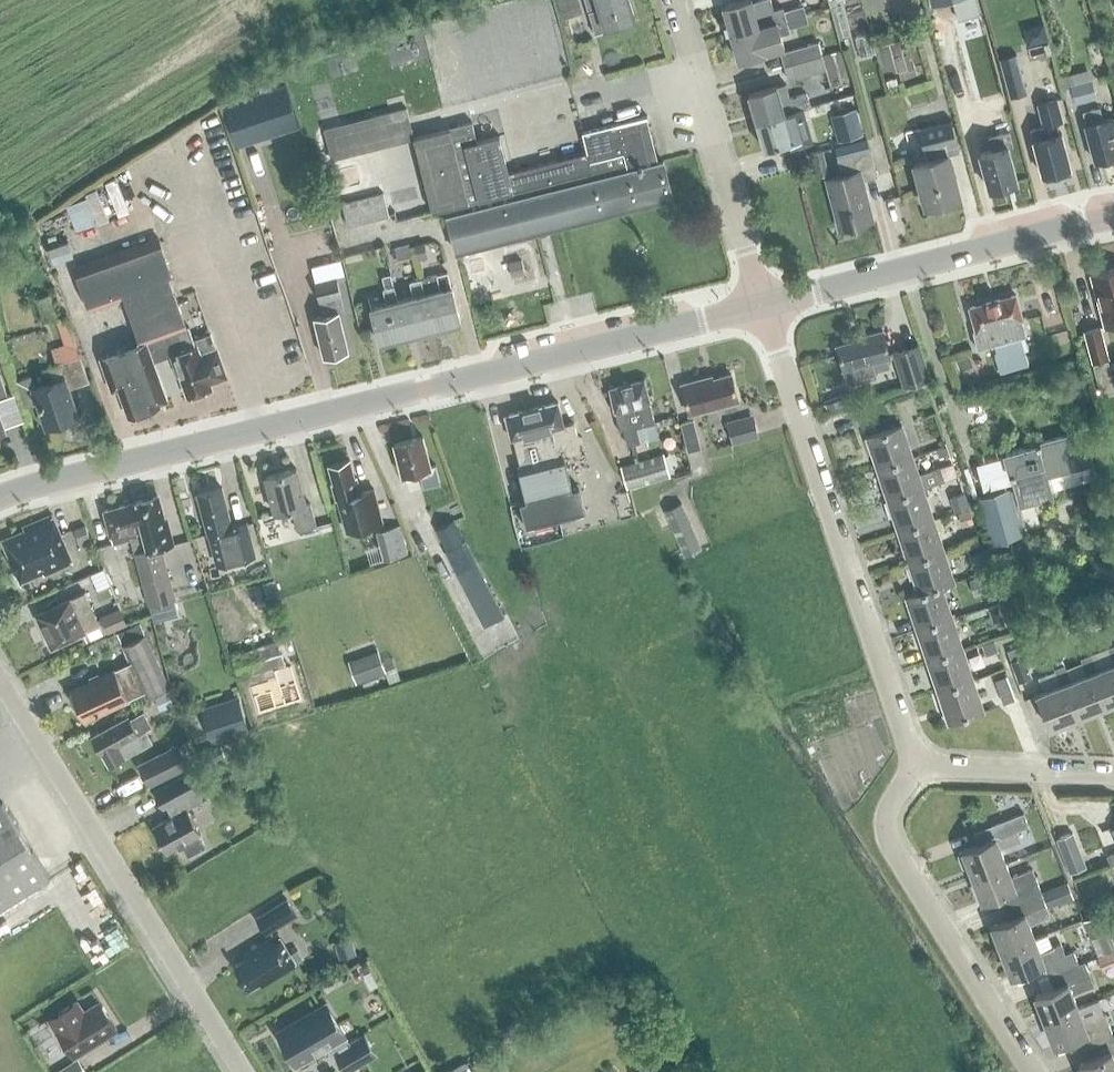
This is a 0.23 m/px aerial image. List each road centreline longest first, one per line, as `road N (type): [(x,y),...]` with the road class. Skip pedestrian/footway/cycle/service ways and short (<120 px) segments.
road 1 (tertiary): [(0,500),(763,306)]
road 2 (residential): [(918,766),(763,306)]
road 3 (unclassified): [(243,1071),(0,680)]
road 4 (tertiary): [(763,306),(1113,218)]
road 5 (residential): [(1032,1071),(895,851),(892,804),(918,766)]
road 6 (unclassified): [(763,306),(674,0)]
road 7 (residential): [(1113,777),(918,766)]

